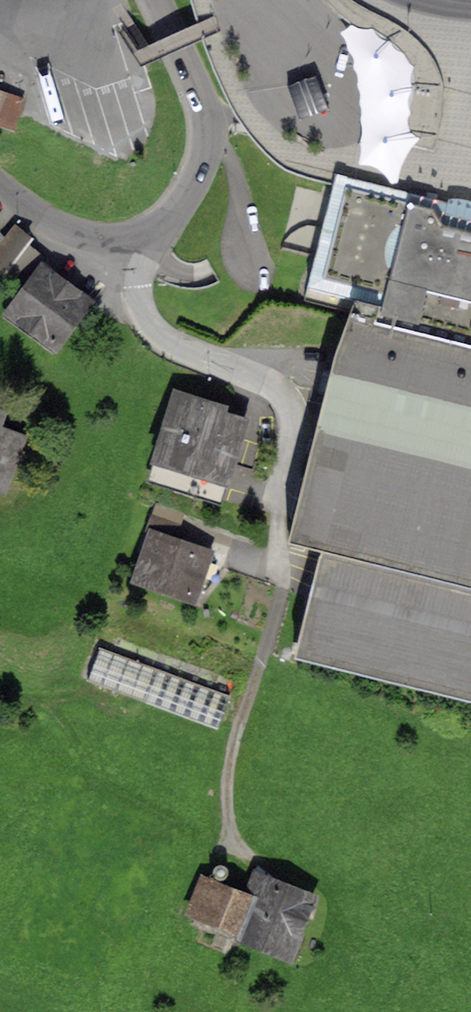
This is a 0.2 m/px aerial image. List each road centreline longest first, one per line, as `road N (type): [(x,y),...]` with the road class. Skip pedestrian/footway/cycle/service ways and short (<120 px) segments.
road 1 (residential): [(0,180),(41,215),(94,236),(148,235),(177,210),(203,164),(209,126),(158,0)]
road 2 (track): [(240,851),(232,767),(279,604),(277,564)]

